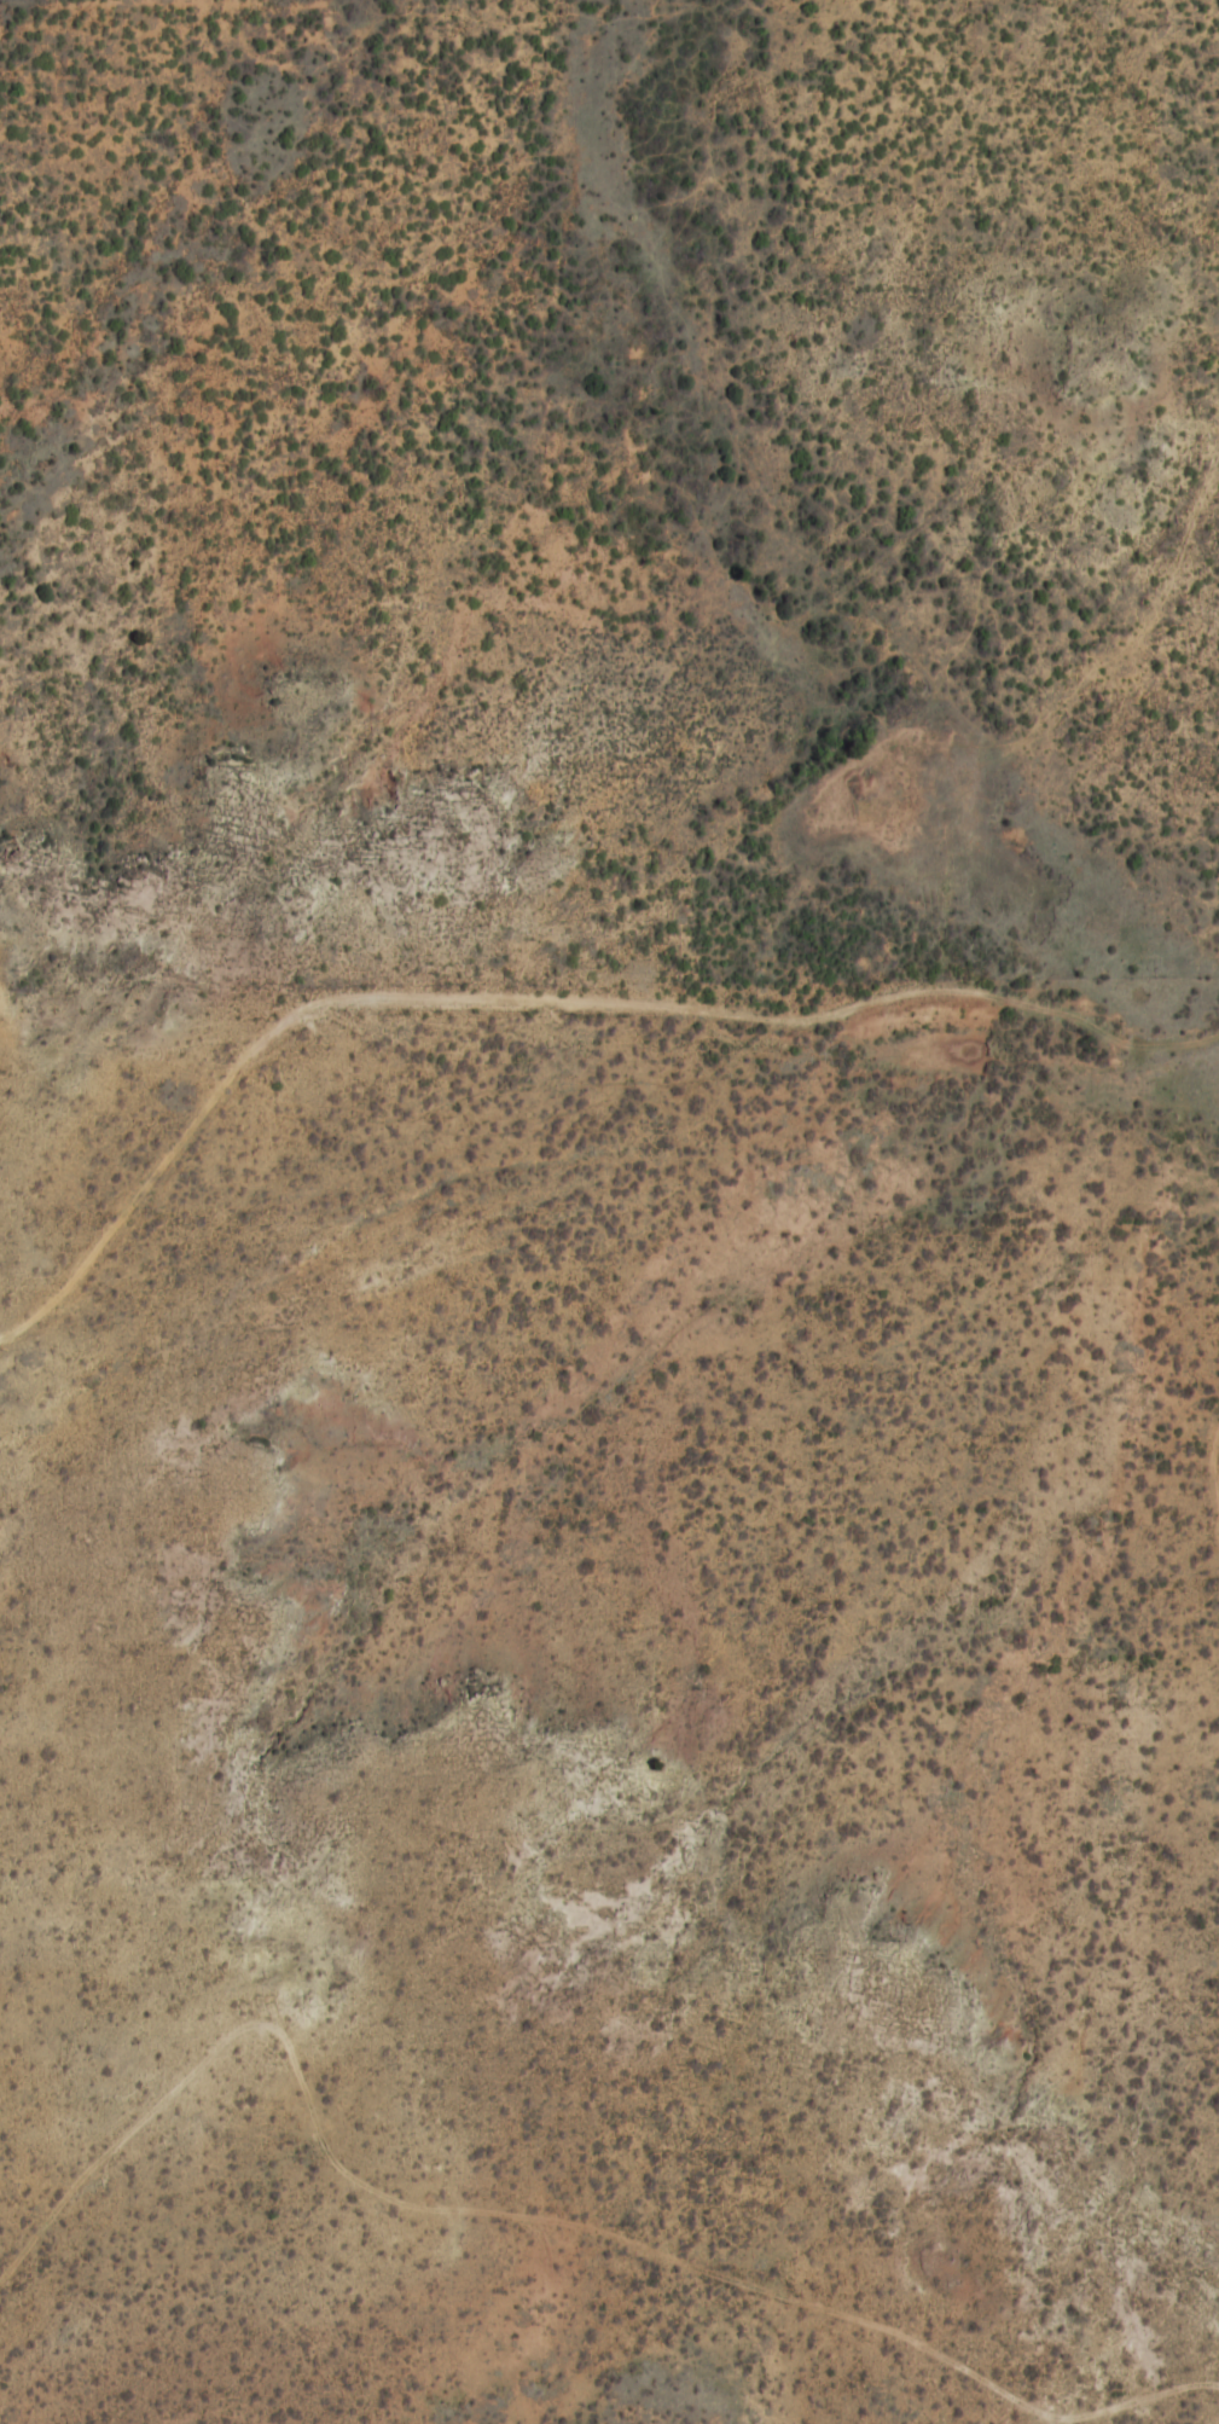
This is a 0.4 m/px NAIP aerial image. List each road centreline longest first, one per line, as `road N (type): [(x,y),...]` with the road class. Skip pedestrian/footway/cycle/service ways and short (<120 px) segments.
road 1 (residential): [(0,1276),(157,1156),(333,1061),(428,1043),(1218,1031)]

